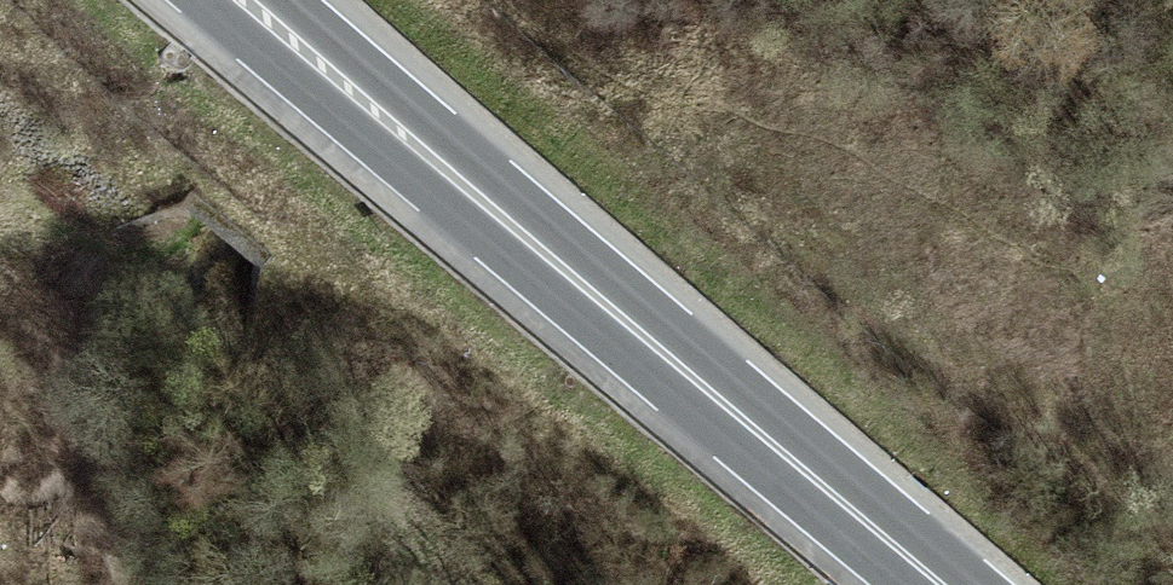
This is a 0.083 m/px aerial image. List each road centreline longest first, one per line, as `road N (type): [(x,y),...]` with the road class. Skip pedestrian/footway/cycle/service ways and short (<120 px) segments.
road 1 (trunk): [(210,0),(765,474),(922,584)]
road 2 (trunk): [(953,584),(788,418),(301,0)]

